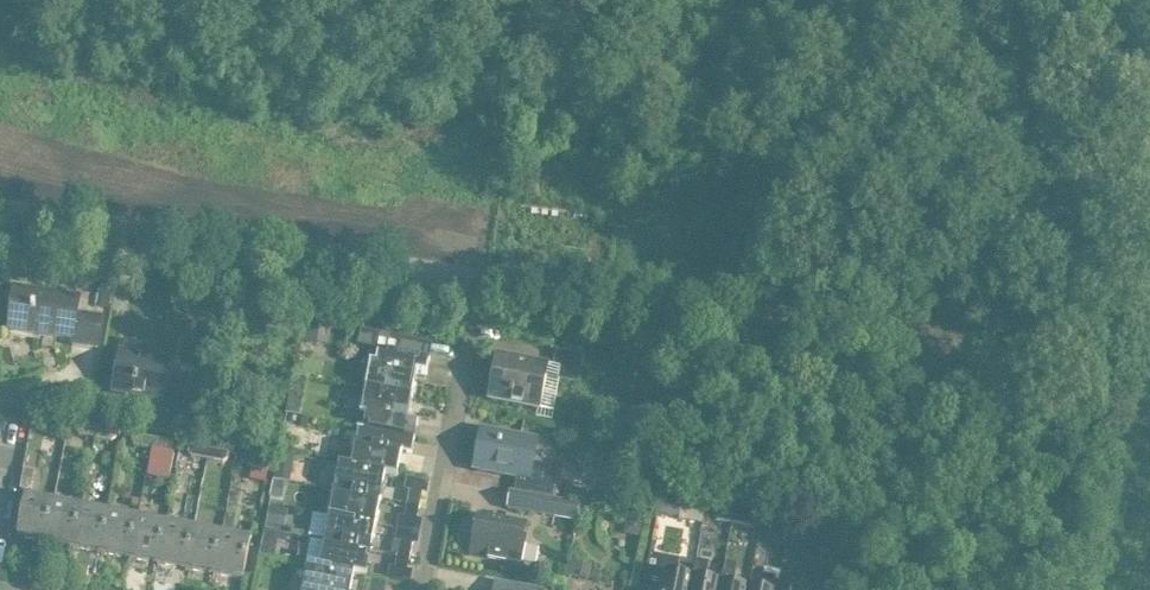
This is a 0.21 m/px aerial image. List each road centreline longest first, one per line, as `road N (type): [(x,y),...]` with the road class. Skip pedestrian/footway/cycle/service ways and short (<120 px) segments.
road 1 (unclassified): [(1022,339),(479,285),(0,219)]
road 2 (residential): [(421,589),(467,354)]

